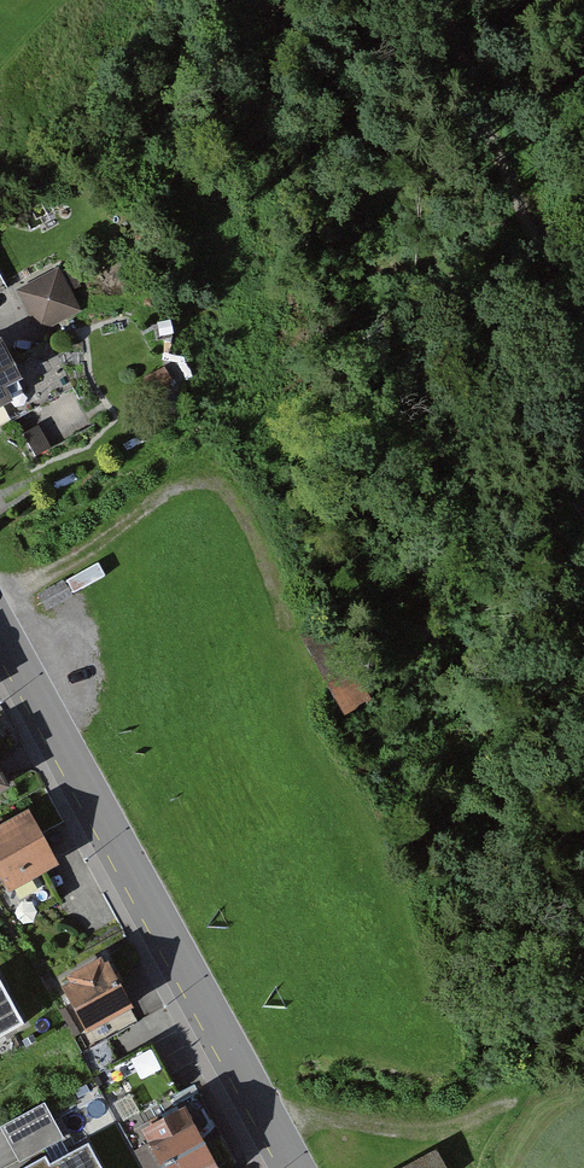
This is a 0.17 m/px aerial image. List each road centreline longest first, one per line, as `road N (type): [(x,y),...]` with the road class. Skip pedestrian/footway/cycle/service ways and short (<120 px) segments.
road 1 (secondary): [(0,630),(293,1167)]
road 2 (track): [(583,522),(517,241),(436,0)]
road 3 (track): [(284,614),(240,511),(225,494),(201,485),(149,505),(0,601)]

